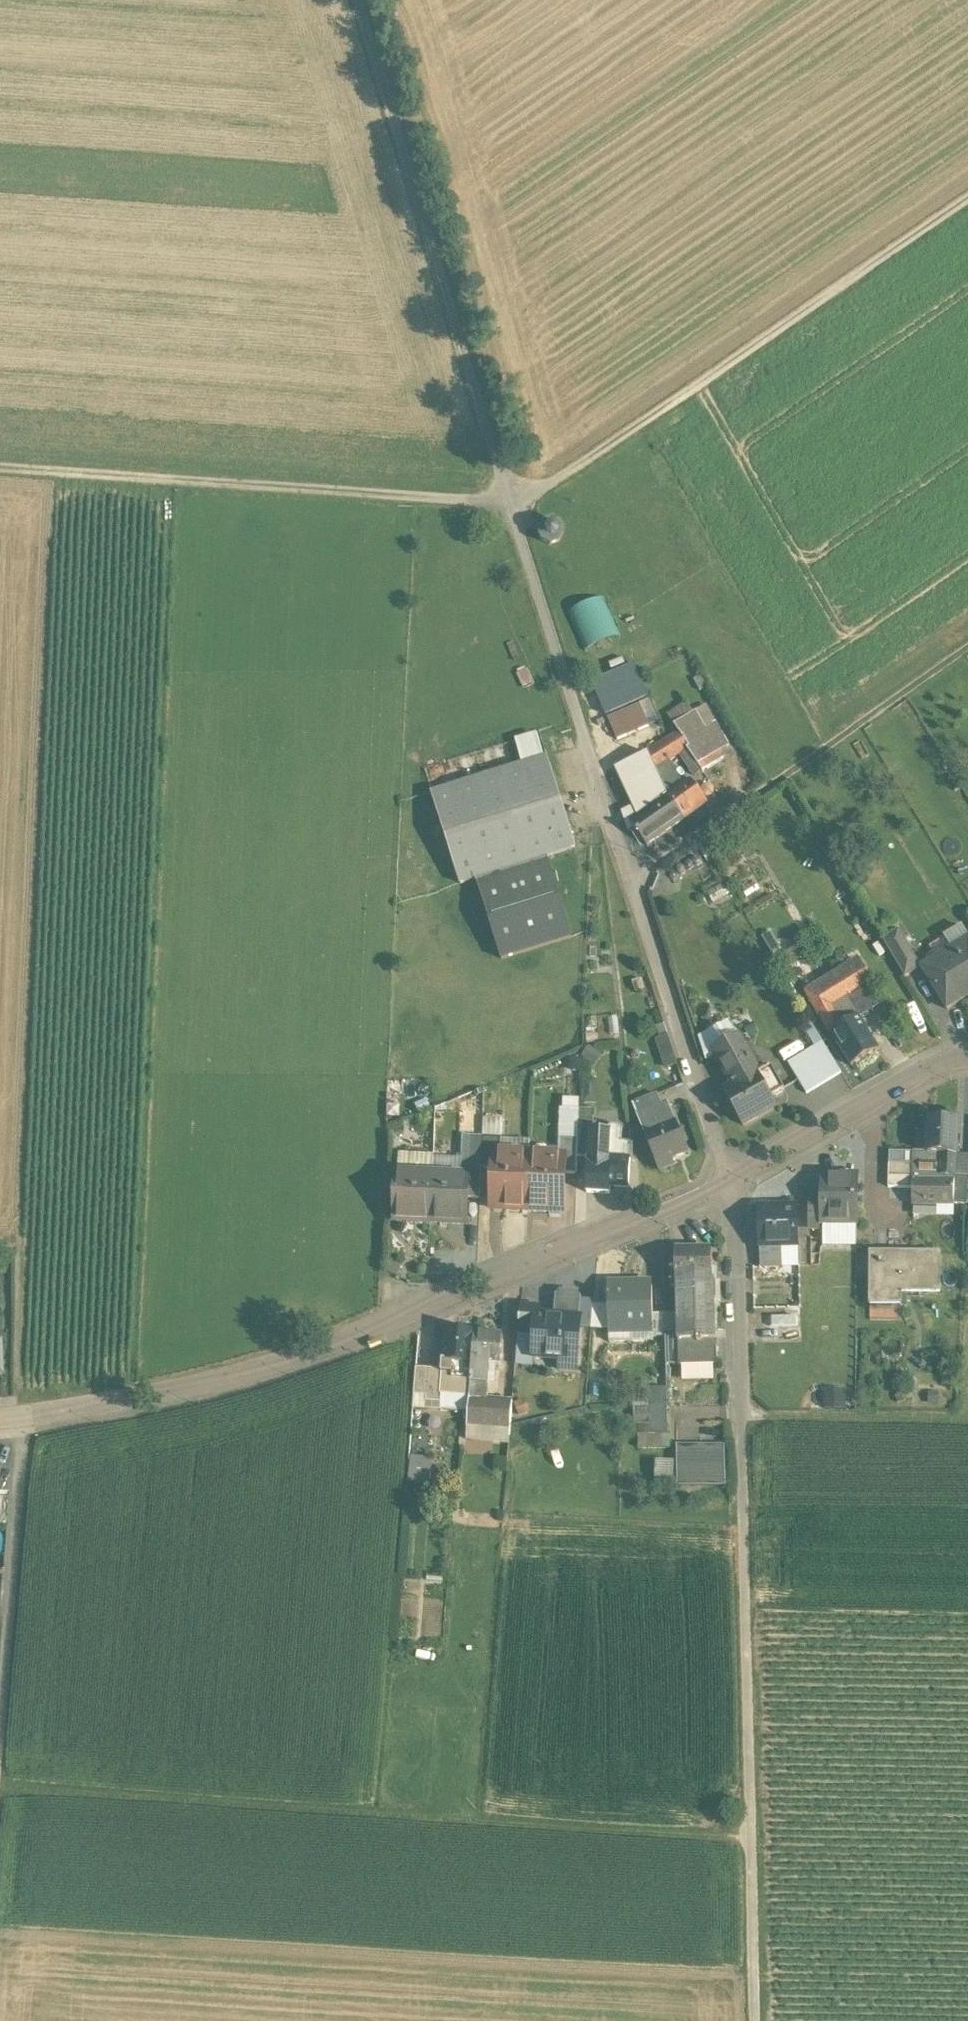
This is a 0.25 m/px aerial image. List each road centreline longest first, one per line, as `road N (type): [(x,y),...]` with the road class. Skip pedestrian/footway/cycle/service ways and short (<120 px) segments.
road 1 (residential): [(0,1419),(95,1410),(305,1355),(698,1196),(967,1056)]
road 2 (track): [(741,1413),(734,1202),(512,504)]
road 3 (track): [(750,1837),(0,1790)]
road 4 (track): [(755,2020),(741,1413)]
road 5 (track): [(512,504),(545,490),(967,198)]
road 6 (track): [(512,504),(357,0)]
road 7 (track): [(512,504),(0,468)]
road 8 (track): [(0,1702),(25,1418)]
road 9 (track): [(967,651),(755,799)]
road 10 (track): [(967,1424),(742,1417)]
road 11 (track): [(632,878),(755,799)]

